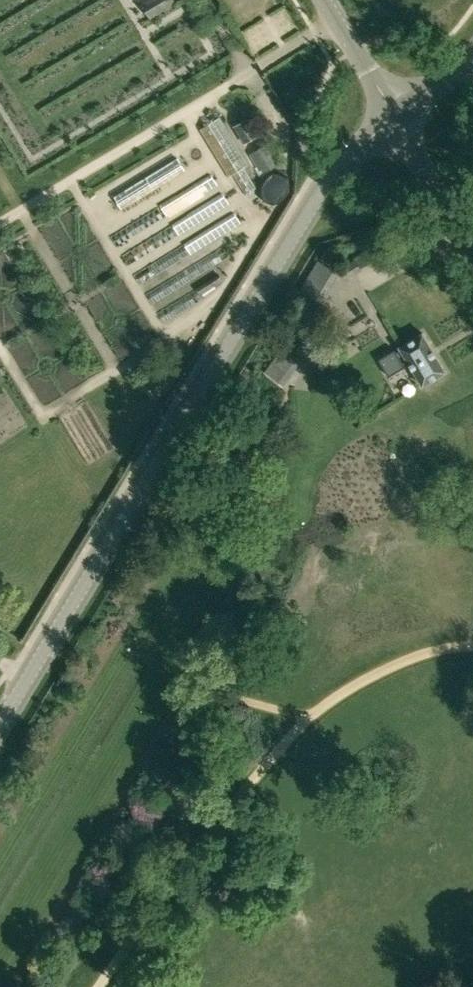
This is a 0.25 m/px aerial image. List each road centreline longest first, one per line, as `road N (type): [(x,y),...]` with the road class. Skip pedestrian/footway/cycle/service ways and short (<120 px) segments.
road 1 (tertiary): [(0,725),(321,192),(398,119)]
road 2 (track): [(27,214),(338,21)]
road 3 (residential): [(472,247),(398,119)]
road 4 (unclassified): [(398,119),(325,0)]

